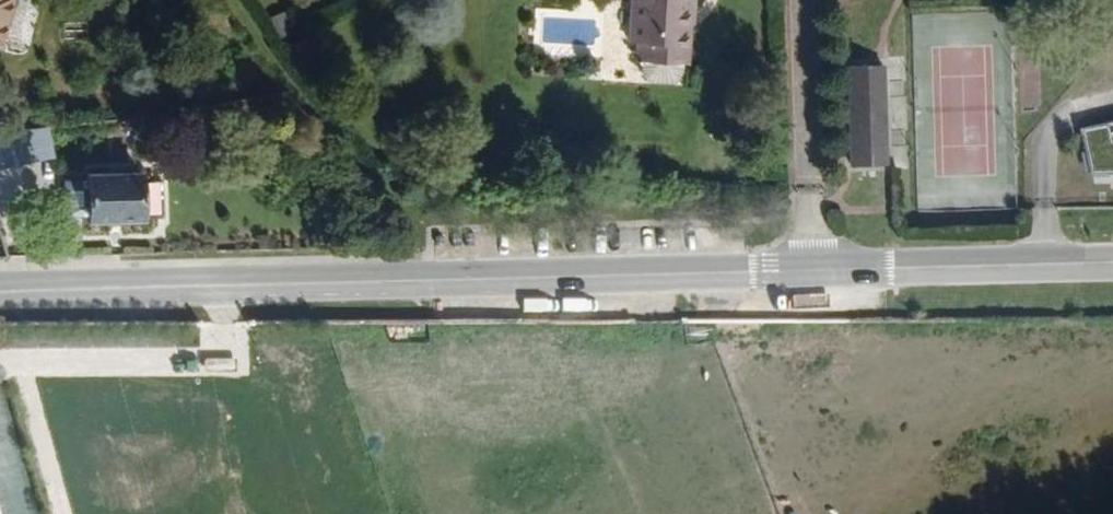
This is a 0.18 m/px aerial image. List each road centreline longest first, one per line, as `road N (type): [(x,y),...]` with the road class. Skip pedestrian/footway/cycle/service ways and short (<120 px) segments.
road 1 (secondary): [(809,270),(0,290)]
road 2 (track): [(227,0),(282,81),(406,227),(434,282)]
road 3 (secondary): [(1112,262),(809,270)]
road 4 (residential): [(809,270),(797,0)]

